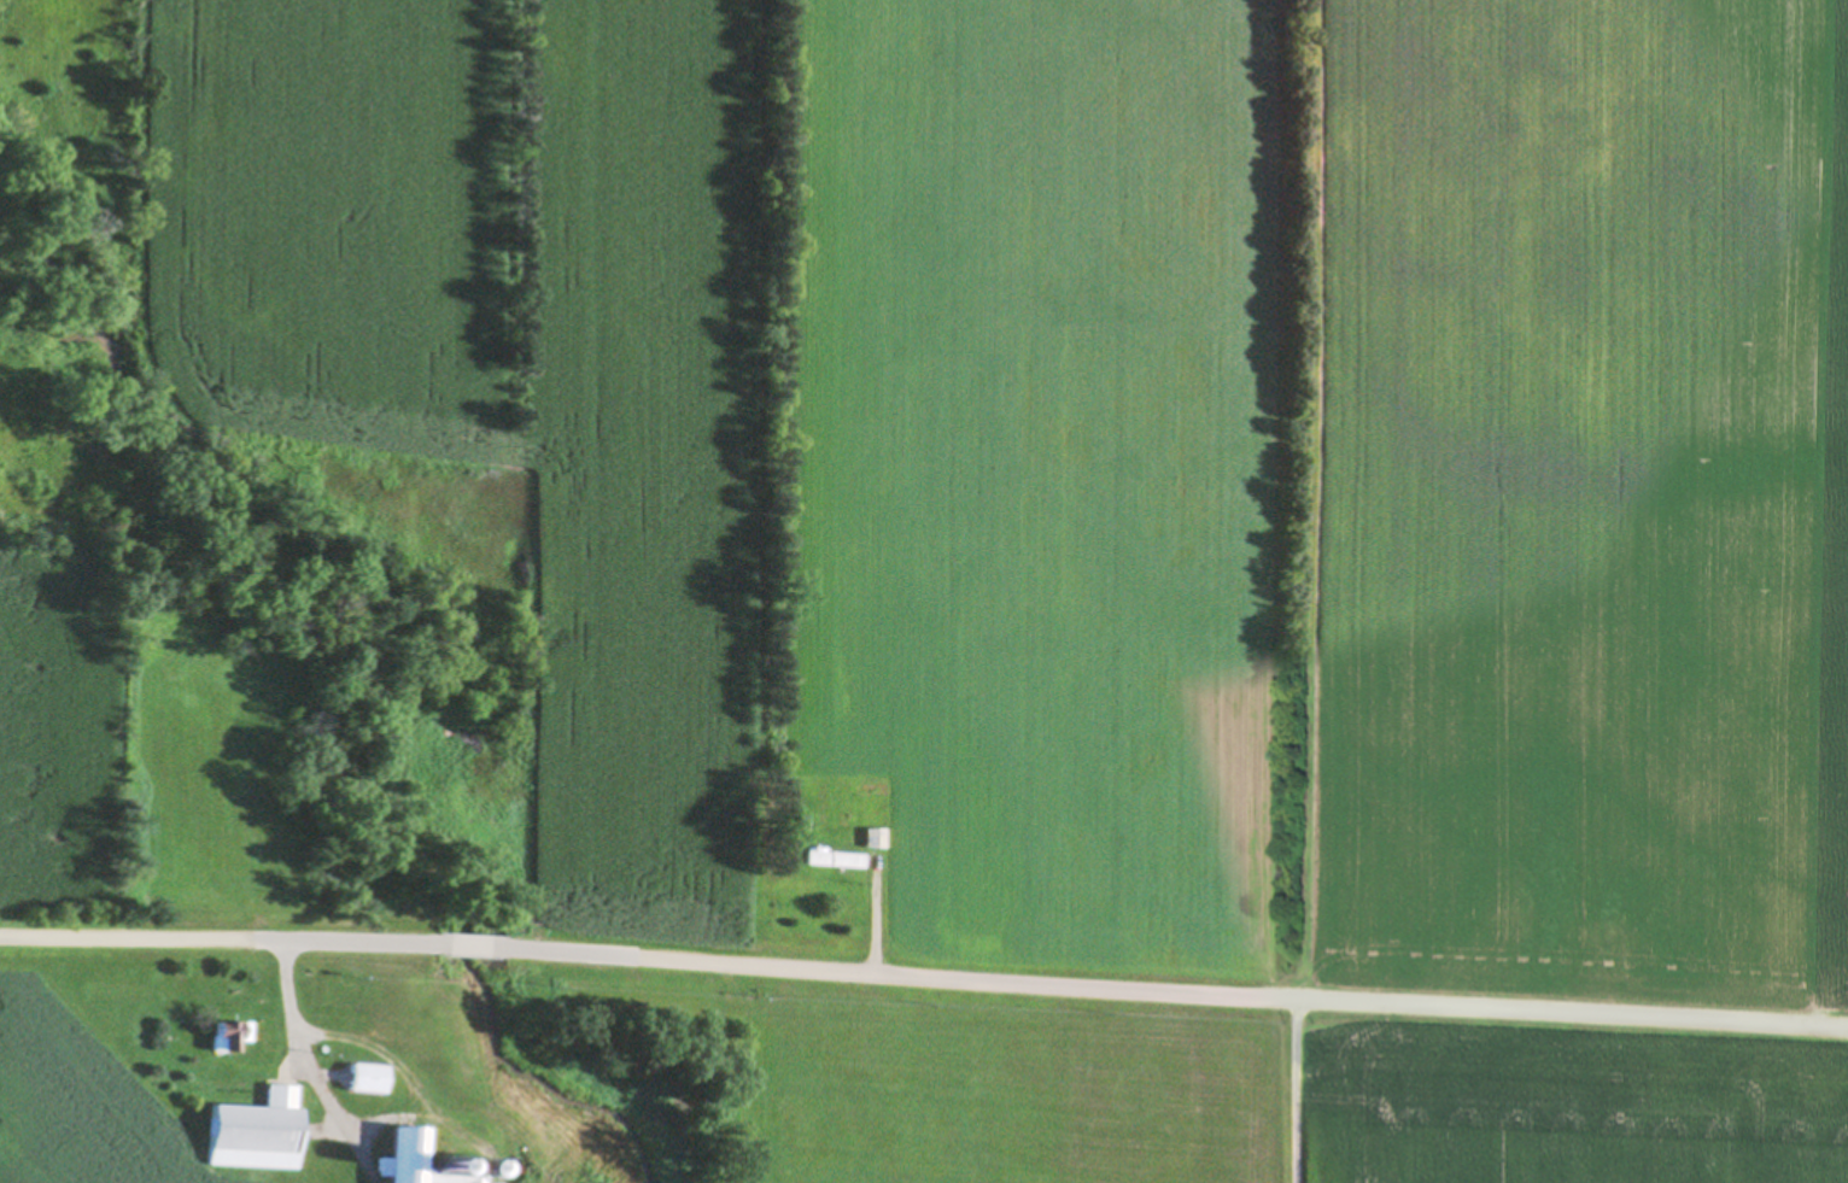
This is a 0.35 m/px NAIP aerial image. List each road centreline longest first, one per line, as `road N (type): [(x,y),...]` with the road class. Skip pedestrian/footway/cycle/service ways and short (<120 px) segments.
road 1 (residential): [(1847,1020),(497,942)]
road 2 (residential): [(433,938),(0,936)]

